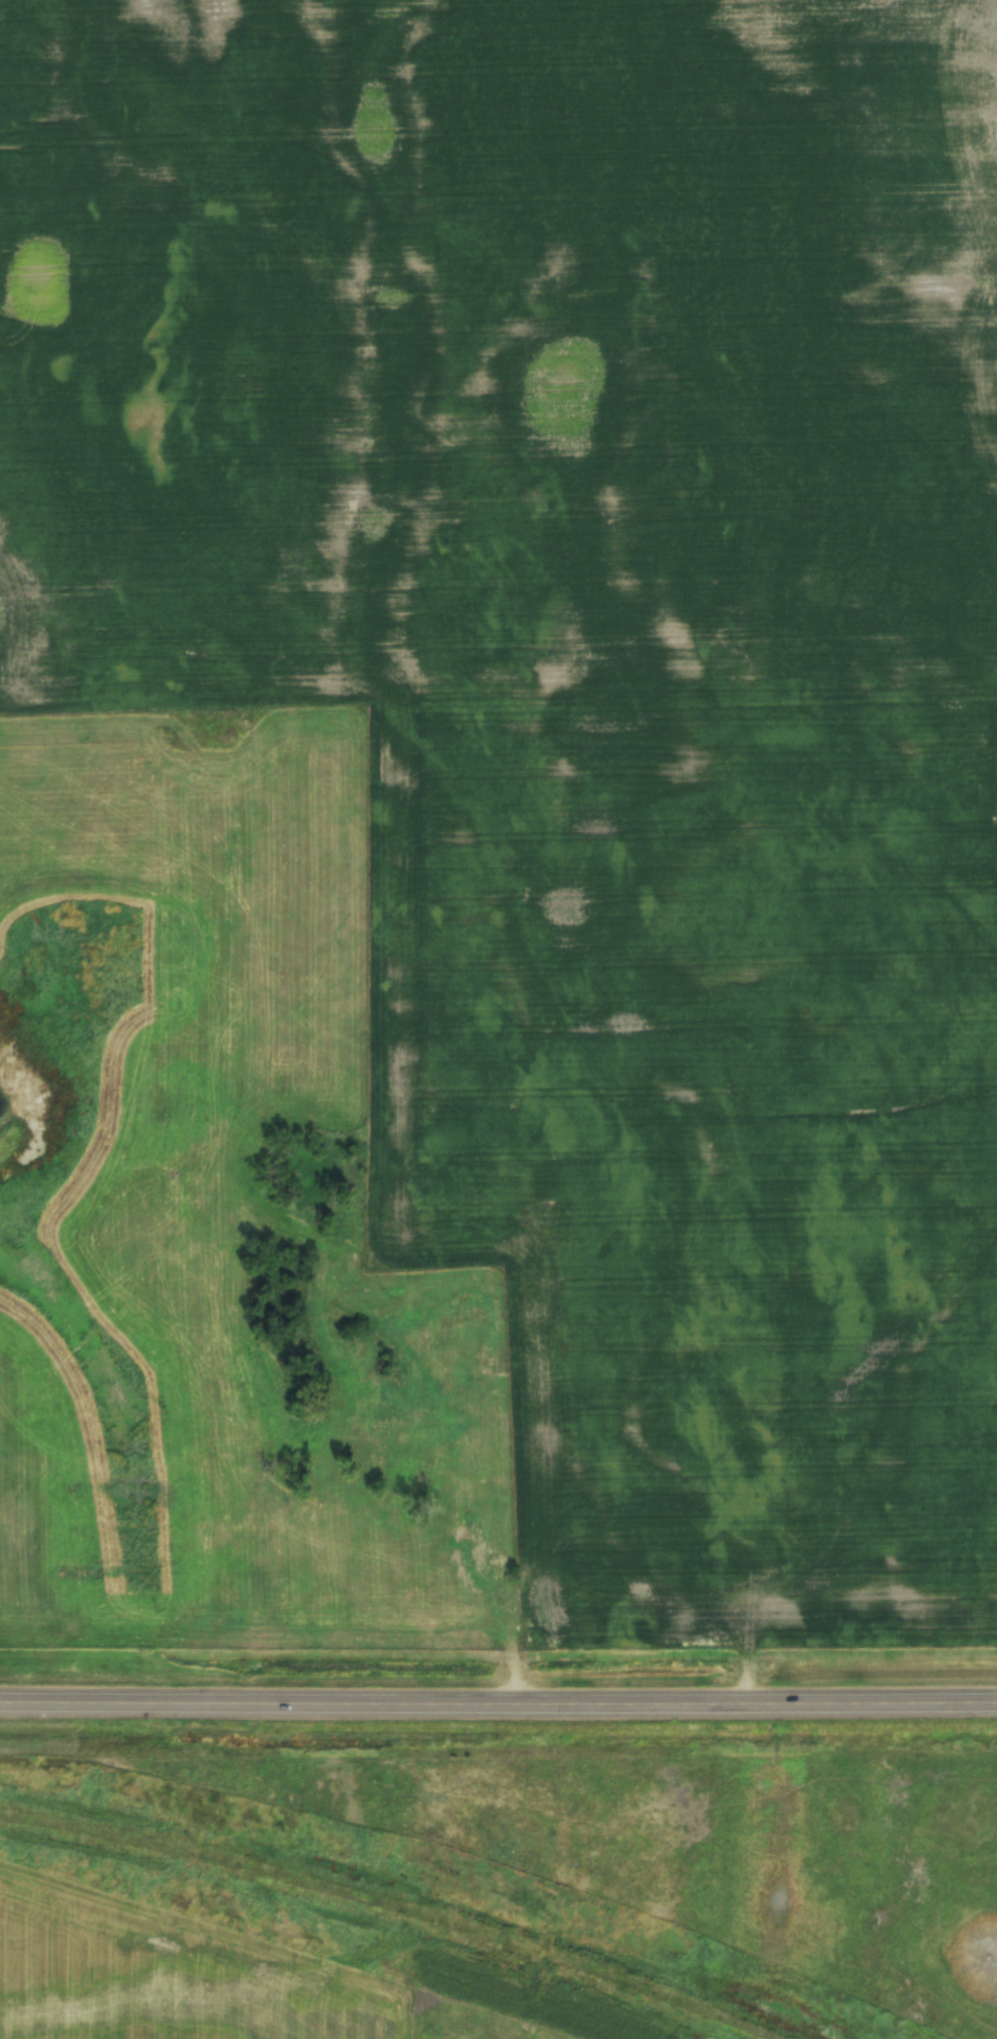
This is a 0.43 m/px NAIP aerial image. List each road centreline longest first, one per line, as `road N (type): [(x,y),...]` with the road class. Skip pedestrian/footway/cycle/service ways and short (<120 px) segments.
road 1 (primary): [(996,1700),(0,1700)]

